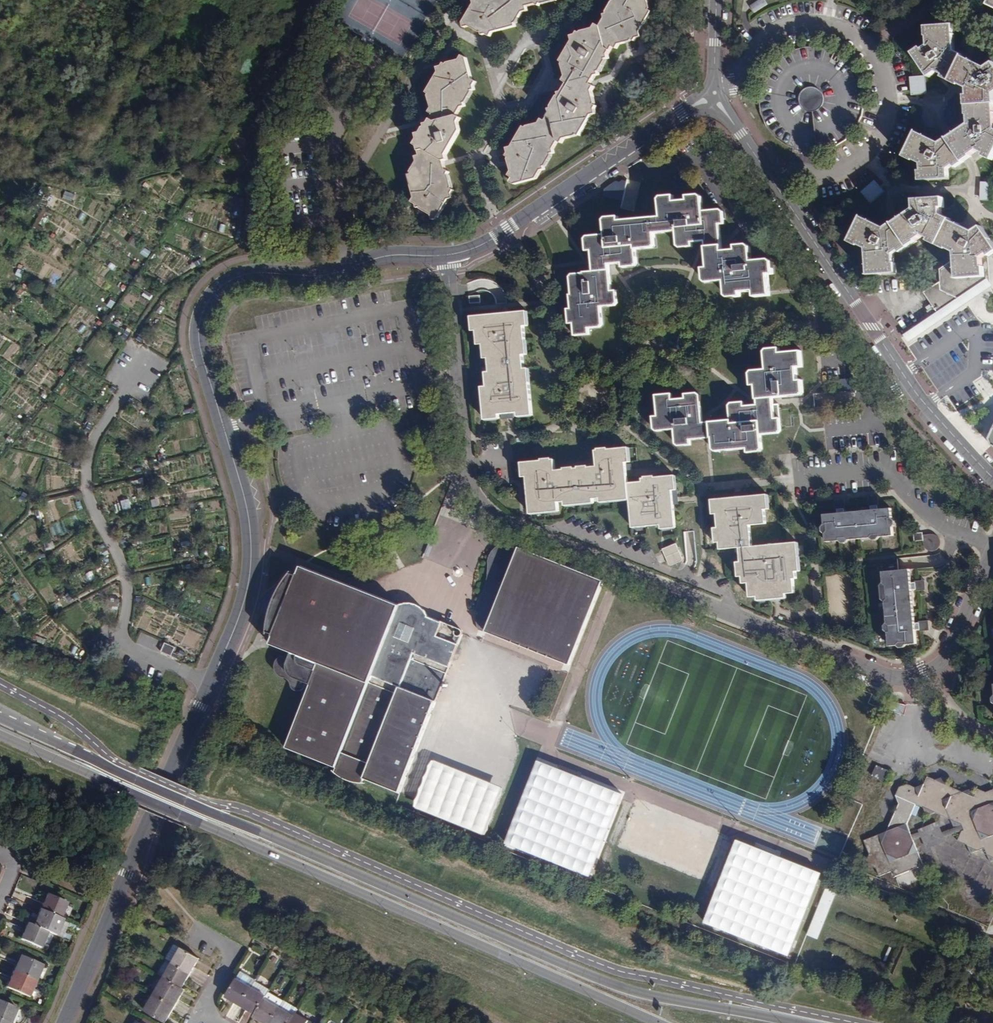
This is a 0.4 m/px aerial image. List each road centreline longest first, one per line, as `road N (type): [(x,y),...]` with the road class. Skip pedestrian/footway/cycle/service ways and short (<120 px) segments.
road 1 (residential): [(449,256),(390,255),(314,276),(239,275),(204,309),(198,338),(246,505),(247,587),(63,1022)]
road 2 (residential): [(992,541),(941,662),(919,676),(894,677),(507,526),(480,503),(468,478),(449,256)]
road 3 (primary): [(792,1022),(643,995),(577,972),(0,717)]
road 4 (primary): [(0,738),(651,1022)]
road 5 (residential): [(713,95),(743,55),(784,29),(828,27),(865,48),(880,82),(876,134),(856,157),(827,169),(789,167),(768,177)]
road 6 (residential): [(992,479),(901,372),(768,177)]
road 7 (residential): [(713,95),(502,233),(449,256)]

